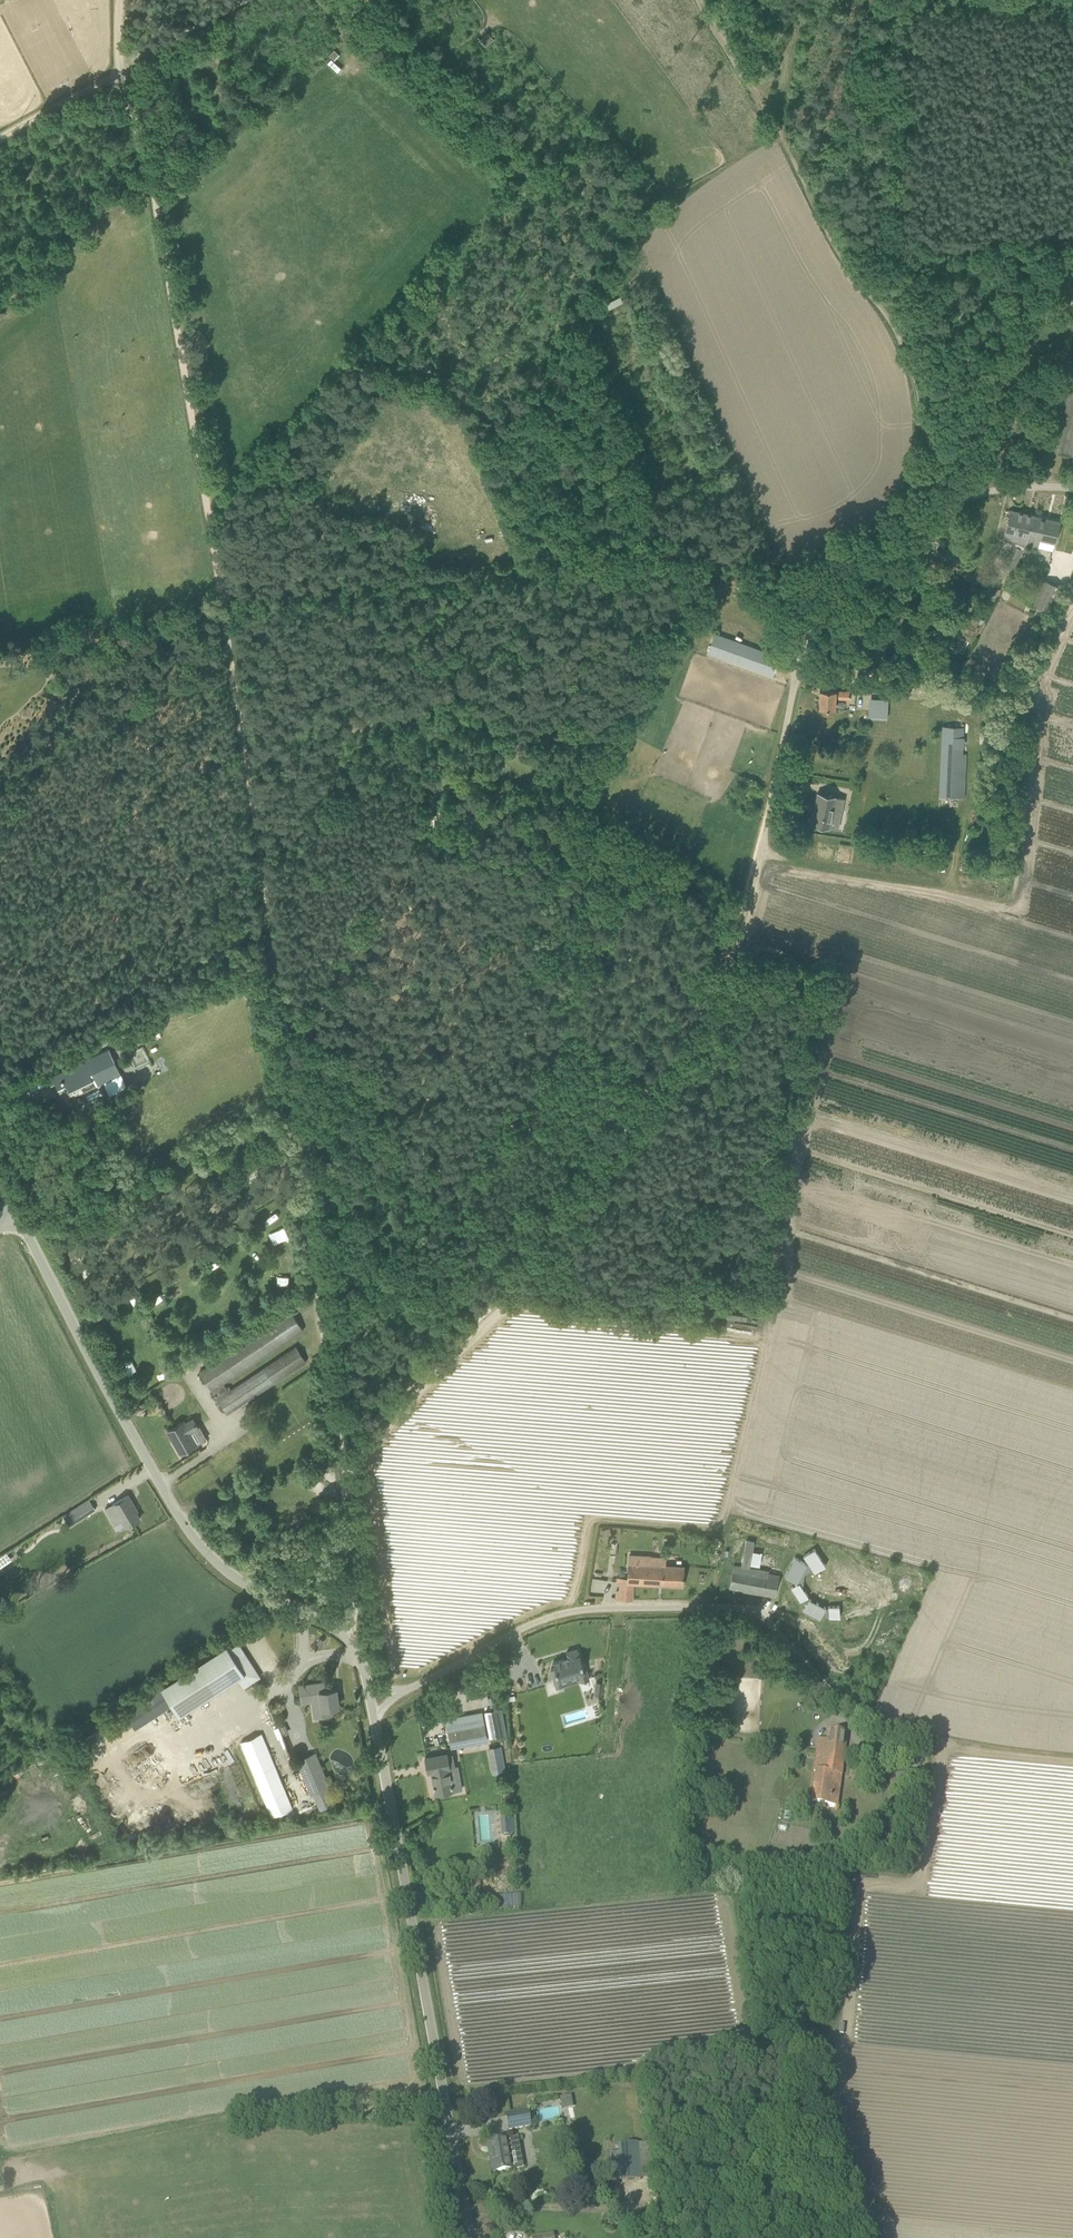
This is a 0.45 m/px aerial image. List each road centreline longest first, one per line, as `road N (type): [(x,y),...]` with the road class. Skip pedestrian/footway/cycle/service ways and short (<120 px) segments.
road 1 (track): [(347,1466),(291,1031),(223,599)]
road 2 (track): [(347,1466),(404,1396),(525,1283),(737,943),(772,810)]
road 3 (track): [(930,506),(806,551),(757,560),(672,558),(223,599)]
road 4 (unclassified): [(363,1680),(347,1636),(253,1589),(204,1549),(19,1219)]
road 5 (track): [(223,599),(159,193),(126,73)]
road 6 (unclassified): [(468,2237),(373,1717)]
road 7 (track): [(533,571),(291,1031)]
road 8 (track): [(672,558),(650,493),(653,457),(618,349),(623,320),(685,217),(786,142)]
road 9 (unclassified): [(772,810),(805,650),(827,610),(936,519),(985,495),(1072,489)]
road 10 (unclassified): [(405,1690),(554,1607),(584,1602),(734,1601),(776,1625),(826,1679)]
road 11 (track): [(894,319),(814,201),(704,0)]
road 12 (track): [(1072,1756),(910,1732),(865,1715),(826,1679)]
road 13 (track): [(930,506),(927,392),(894,319)]
road 14 (track): [(355,1649),(347,1466)]
road 15 (track): [(126,73),(0,145)]
road 16 (track): [(250,0),(126,73)]

